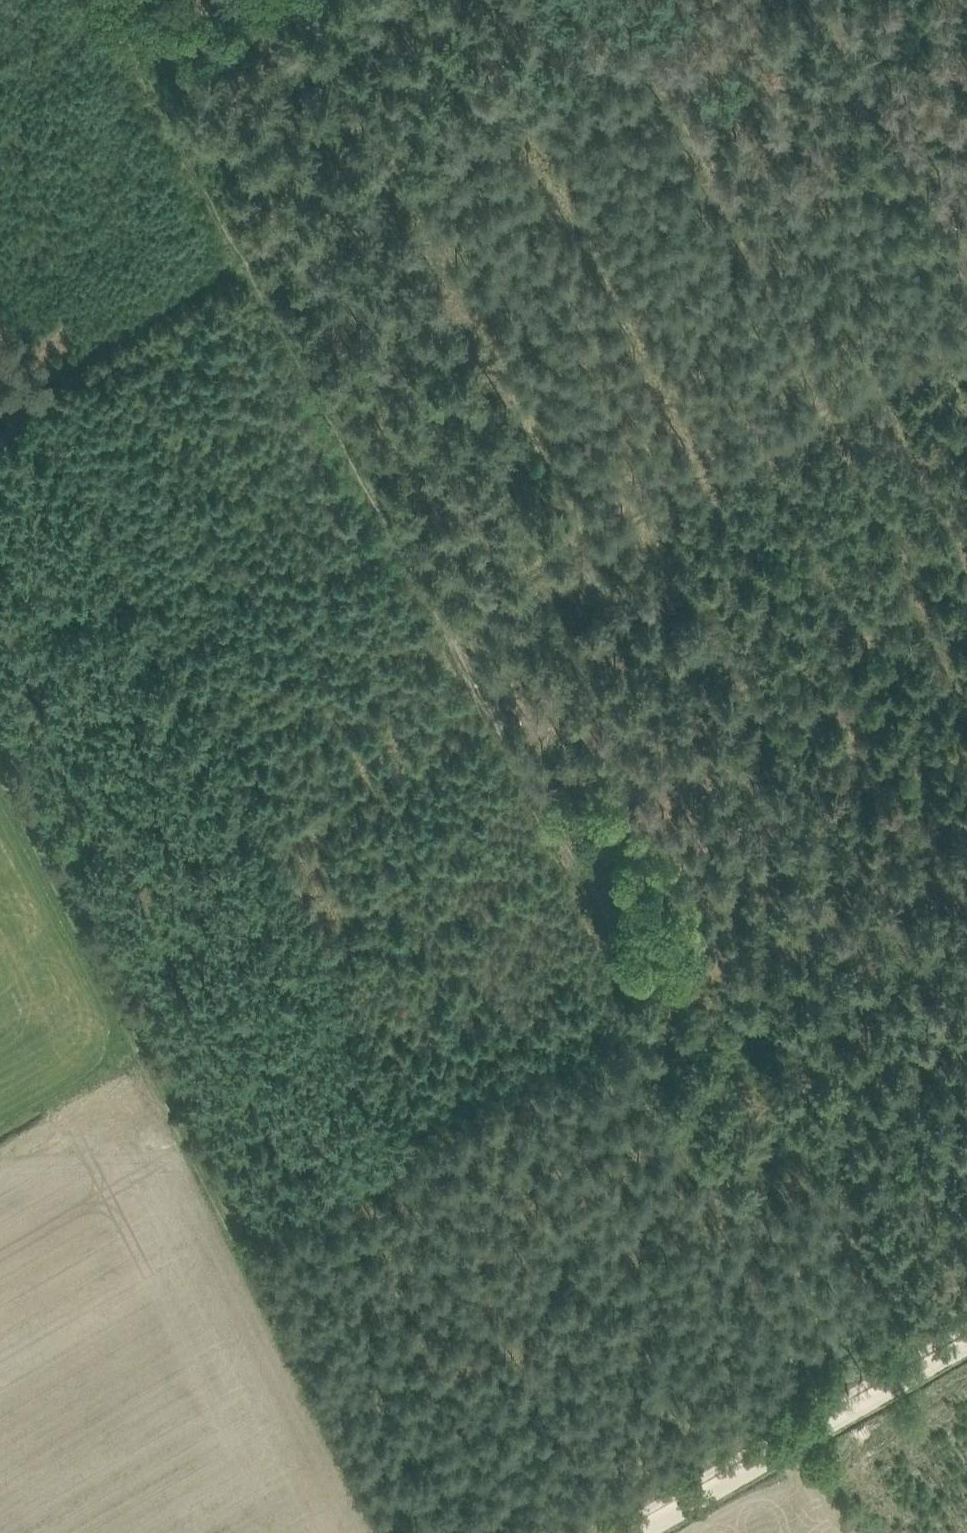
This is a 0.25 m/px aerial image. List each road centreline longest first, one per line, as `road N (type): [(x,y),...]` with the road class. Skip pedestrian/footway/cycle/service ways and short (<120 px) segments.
road 1 (track): [(813,1405),(432,632),(102,0)]
road 2 (track): [(0,779),(229,1232),(966,815)]
road 3 (track): [(0,408),(631,44)]
road 4 (track): [(966,324),(829,405),(631,44)]
road 5 (track): [(829,405),(432,632)]
road 6 (track): [(631,1532),(966,1339)]
road 7 (track): [(229,1232),(378,1532)]

